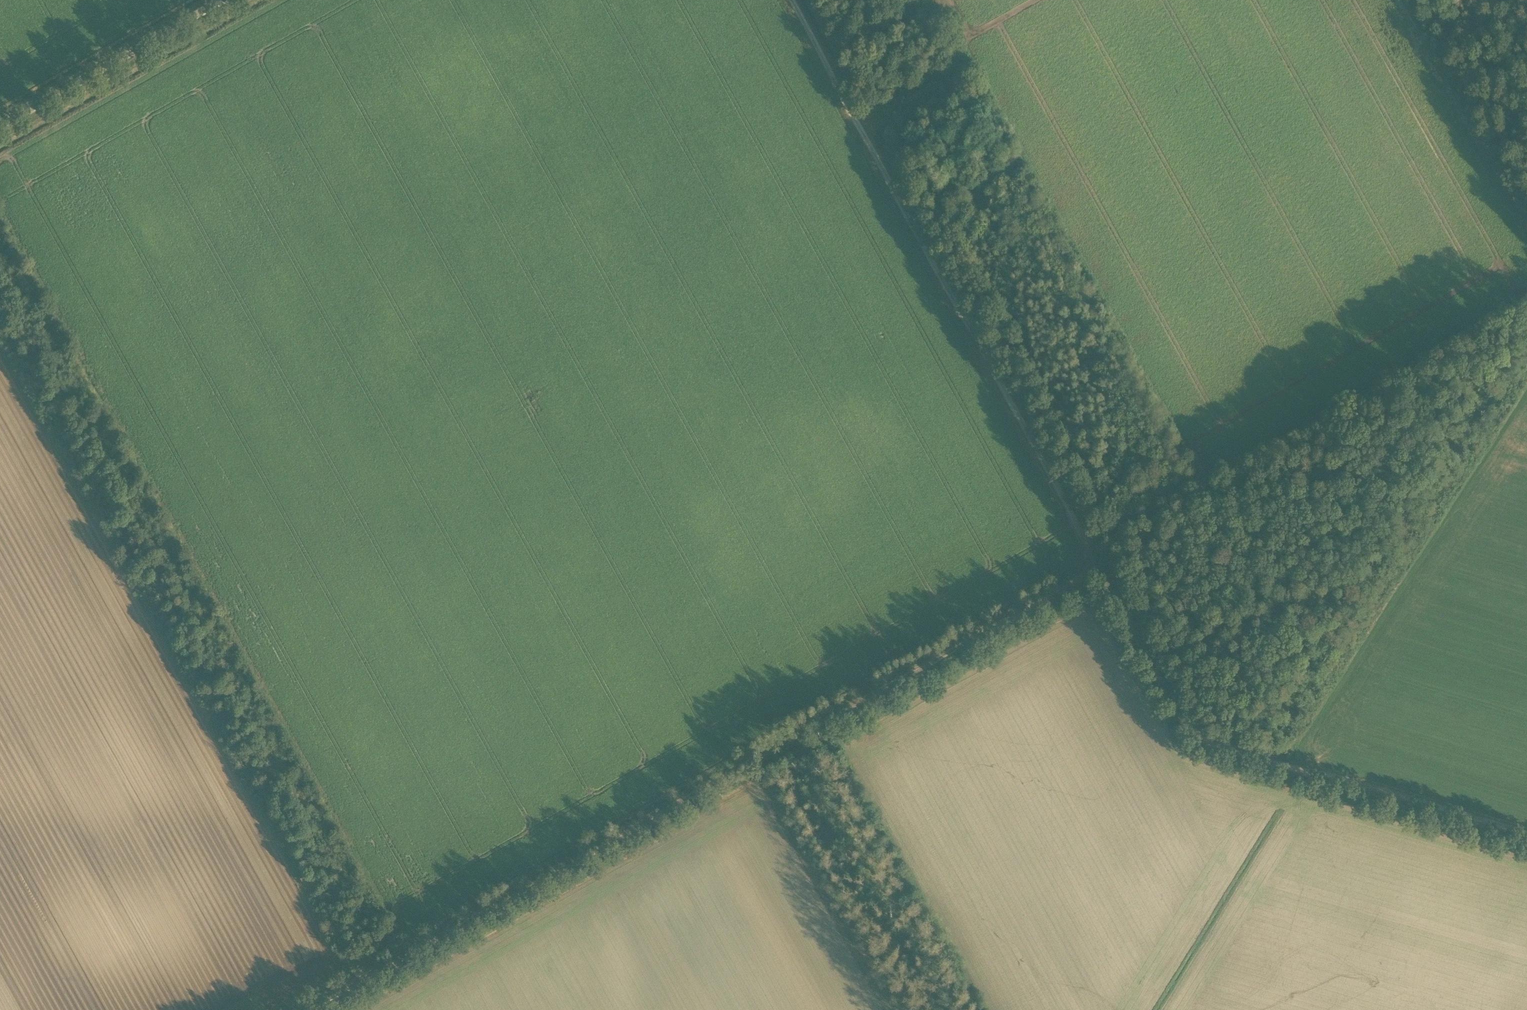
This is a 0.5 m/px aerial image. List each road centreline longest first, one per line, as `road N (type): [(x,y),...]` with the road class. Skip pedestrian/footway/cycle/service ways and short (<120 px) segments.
road 1 (track): [(790,0),(1103,567)]
road 2 (track): [(706,786),(301,1009)]
road 3 (track): [(1103,567),(706,786)]
road 4 (track): [(1282,764),(1208,742),(1194,730),(1103,567)]
road 5 (track): [(1526,835),(1282,764)]
road 6 (unclassified): [(221,0),(0,123)]

